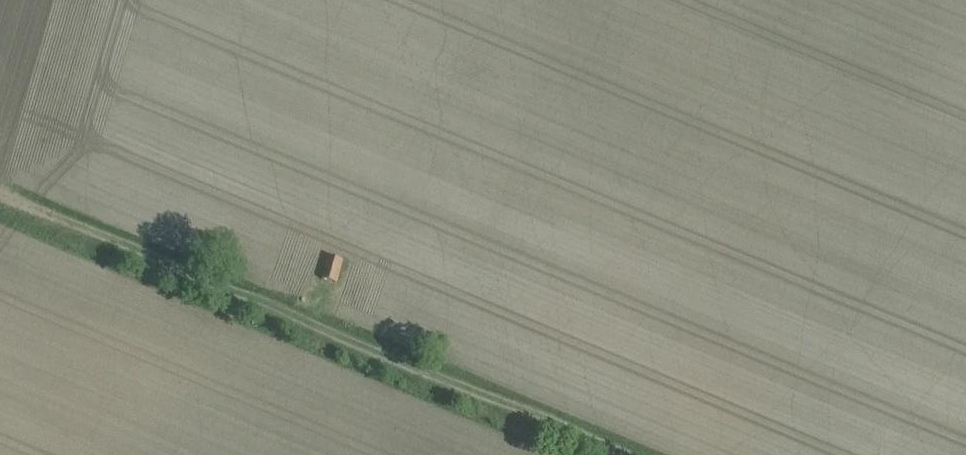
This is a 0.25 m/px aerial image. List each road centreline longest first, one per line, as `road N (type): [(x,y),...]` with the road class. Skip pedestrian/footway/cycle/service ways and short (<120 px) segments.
road 1 (track): [(0,201),(616,454)]

